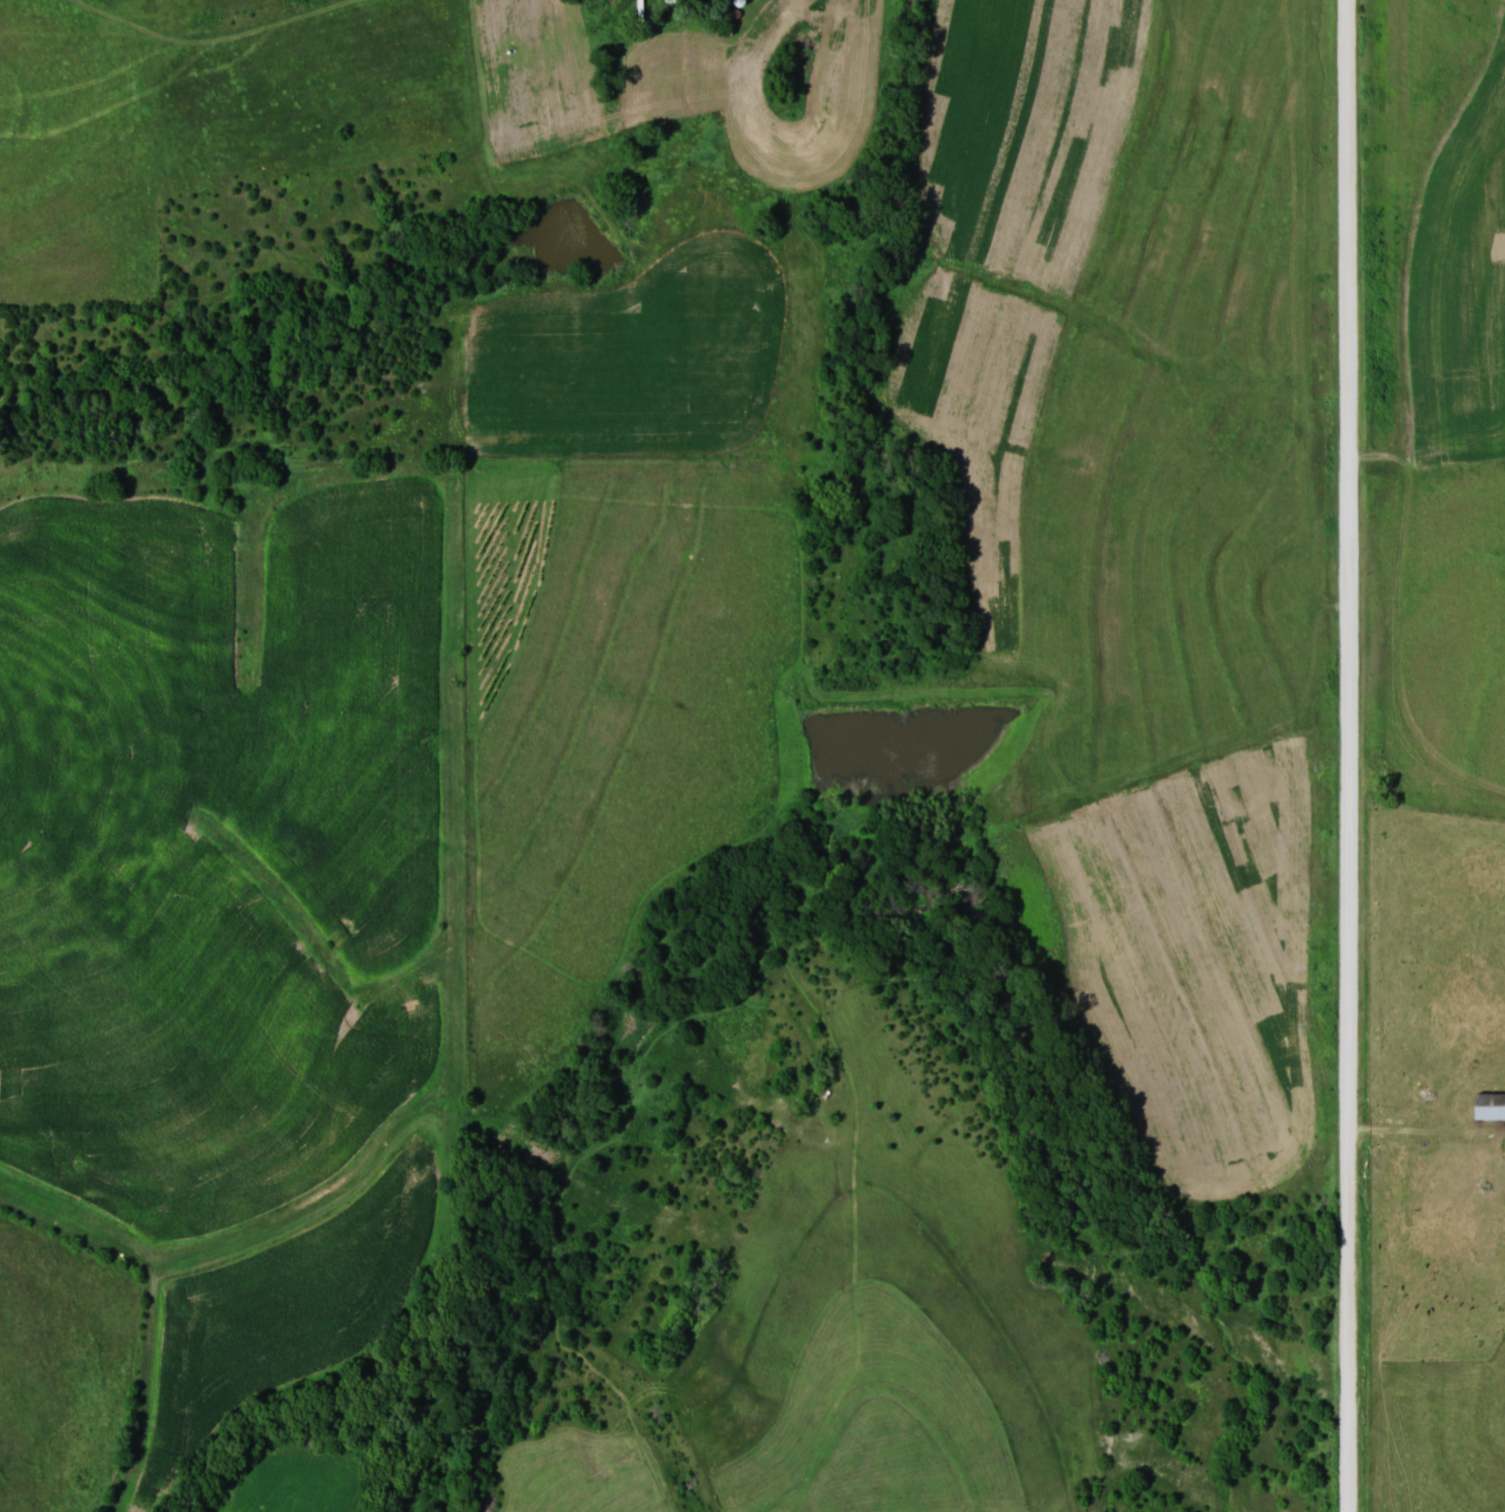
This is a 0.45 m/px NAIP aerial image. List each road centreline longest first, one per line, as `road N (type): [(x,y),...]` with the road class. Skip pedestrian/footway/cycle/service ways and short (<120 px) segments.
road 1 (tertiary): [(1350,1511),(1348,0)]

